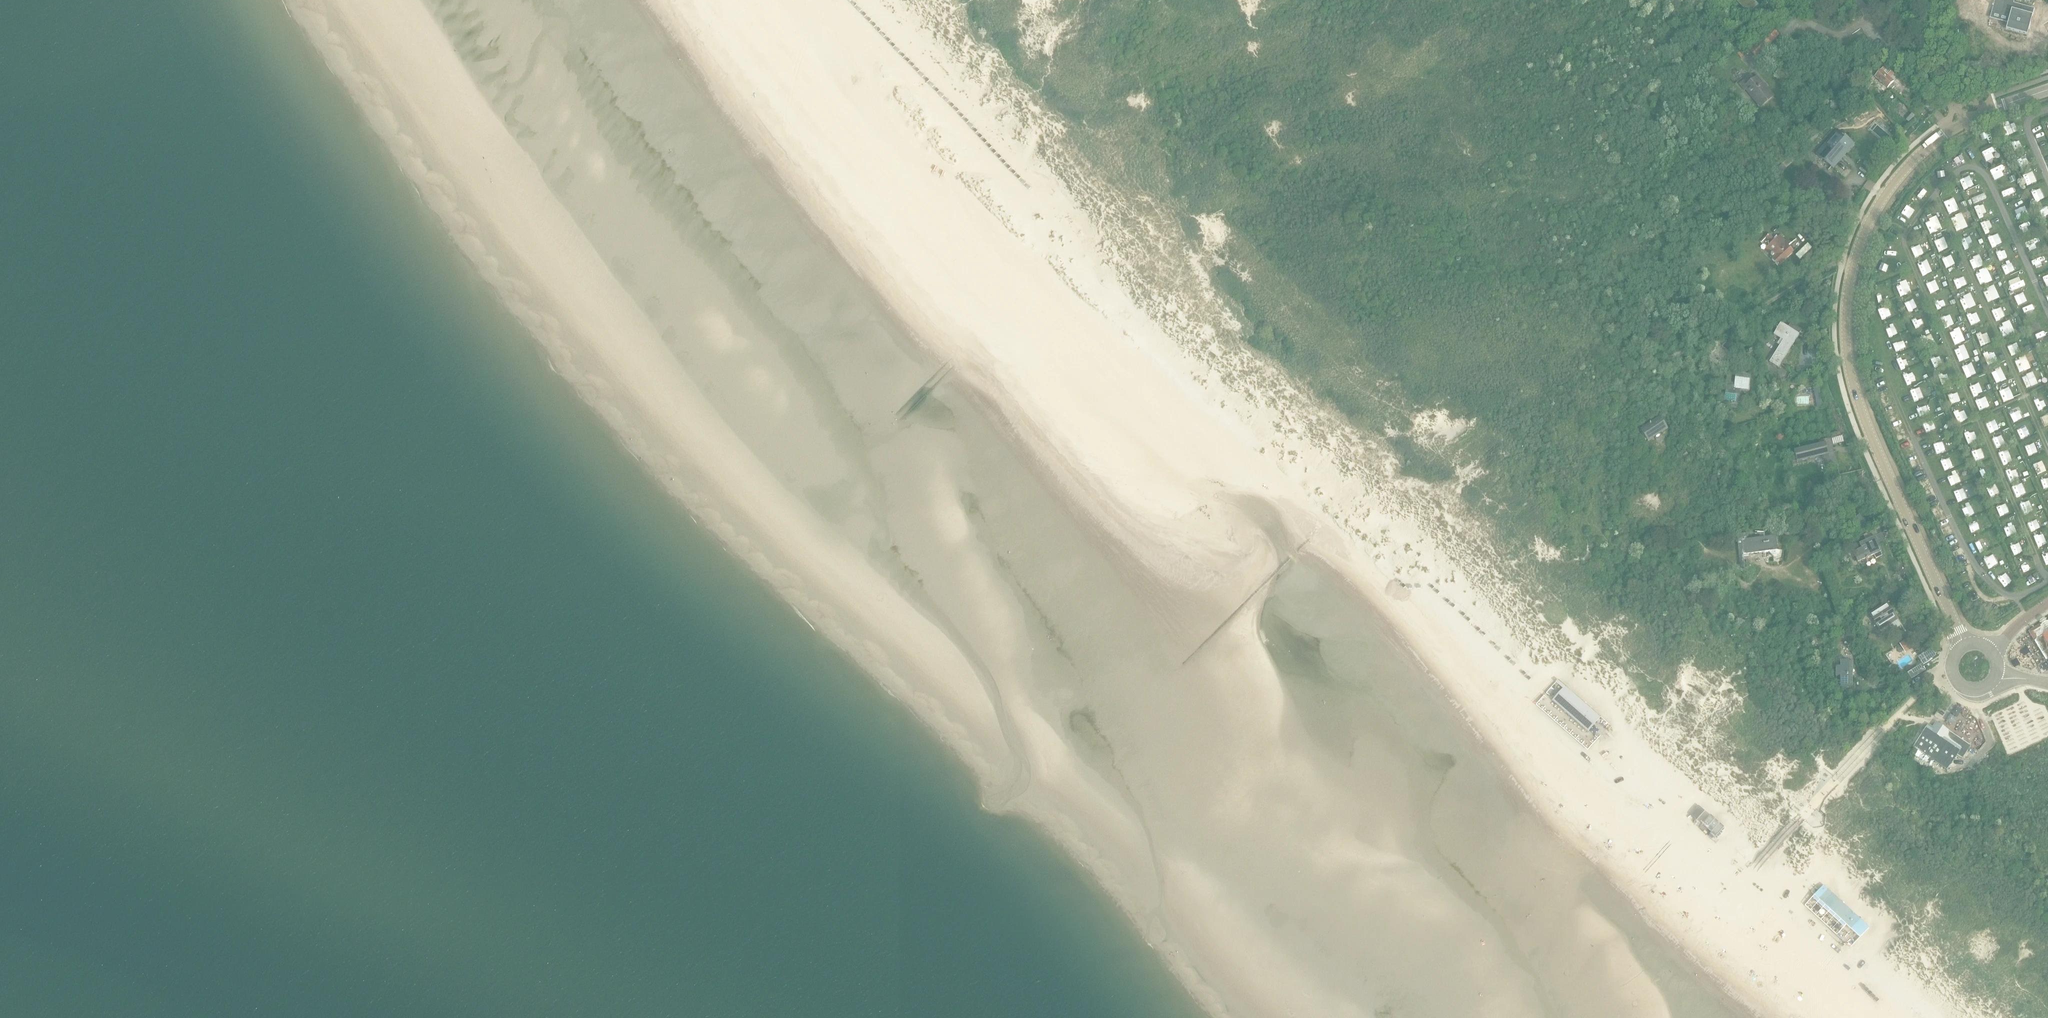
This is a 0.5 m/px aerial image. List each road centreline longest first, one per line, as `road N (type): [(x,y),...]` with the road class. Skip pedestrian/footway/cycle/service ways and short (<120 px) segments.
road 1 (tertiary): [(1964,645),(1859,406),(1845,319),(1855,255),(1873,214),(1915,160),(1966,121)]
road 2 (unclassified): [(1966,121),(1870,18)]

